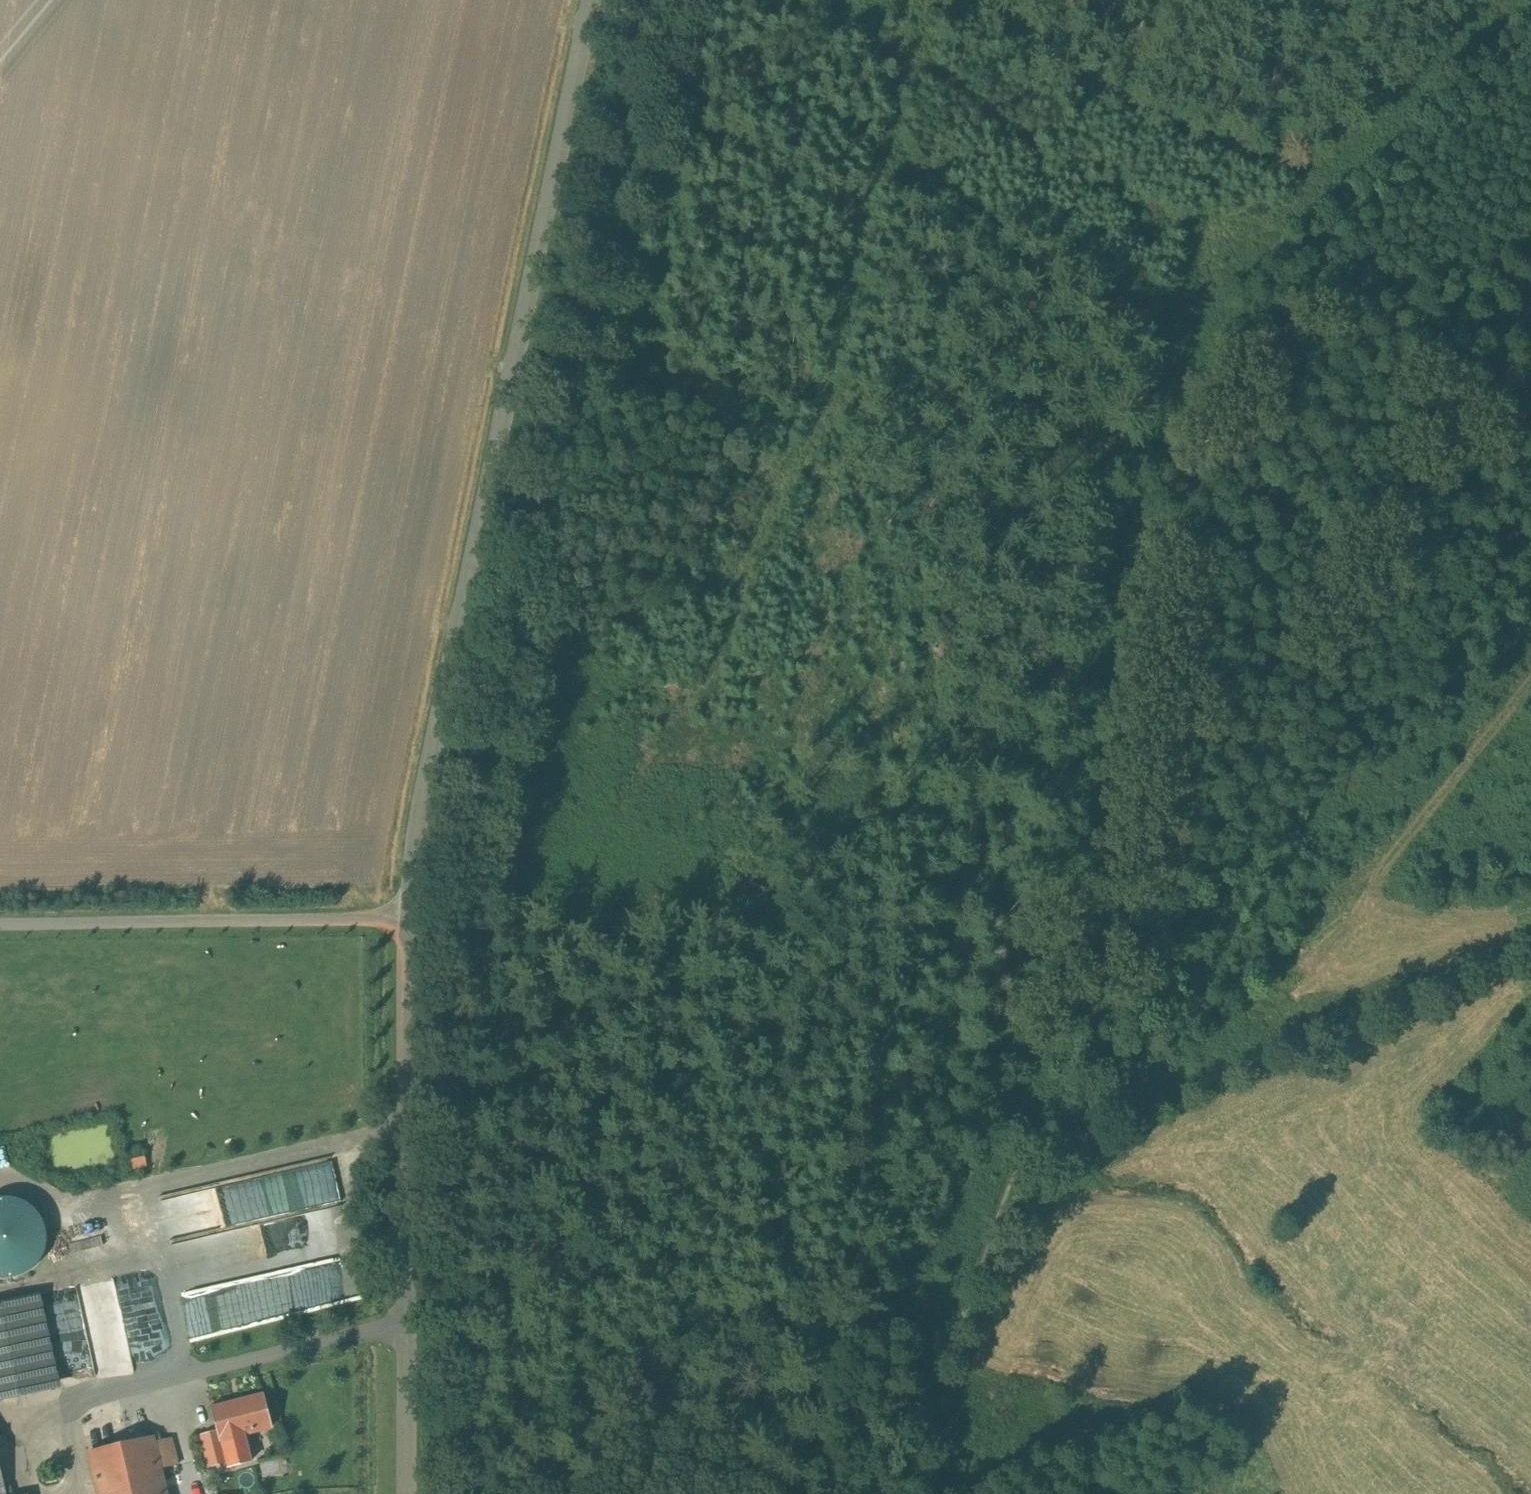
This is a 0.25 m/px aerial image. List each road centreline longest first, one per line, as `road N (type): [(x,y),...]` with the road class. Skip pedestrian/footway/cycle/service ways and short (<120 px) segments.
road 1 (unclassified): [(402,916),(590,0)]
road 2 (track): [(1530,947),(1037,1147),(1016,1163),(991,1206),(969,1297),(876,1493)]
road 3 (track): [(727,616),(845,338),(915,81),(913,0)]
road 4 (unclassified): [(407,1493),(402,916)]
road 5 (unclassified): [(402,916),(0,922)]
road 6 (track): [(915,81),(1127,0)]

